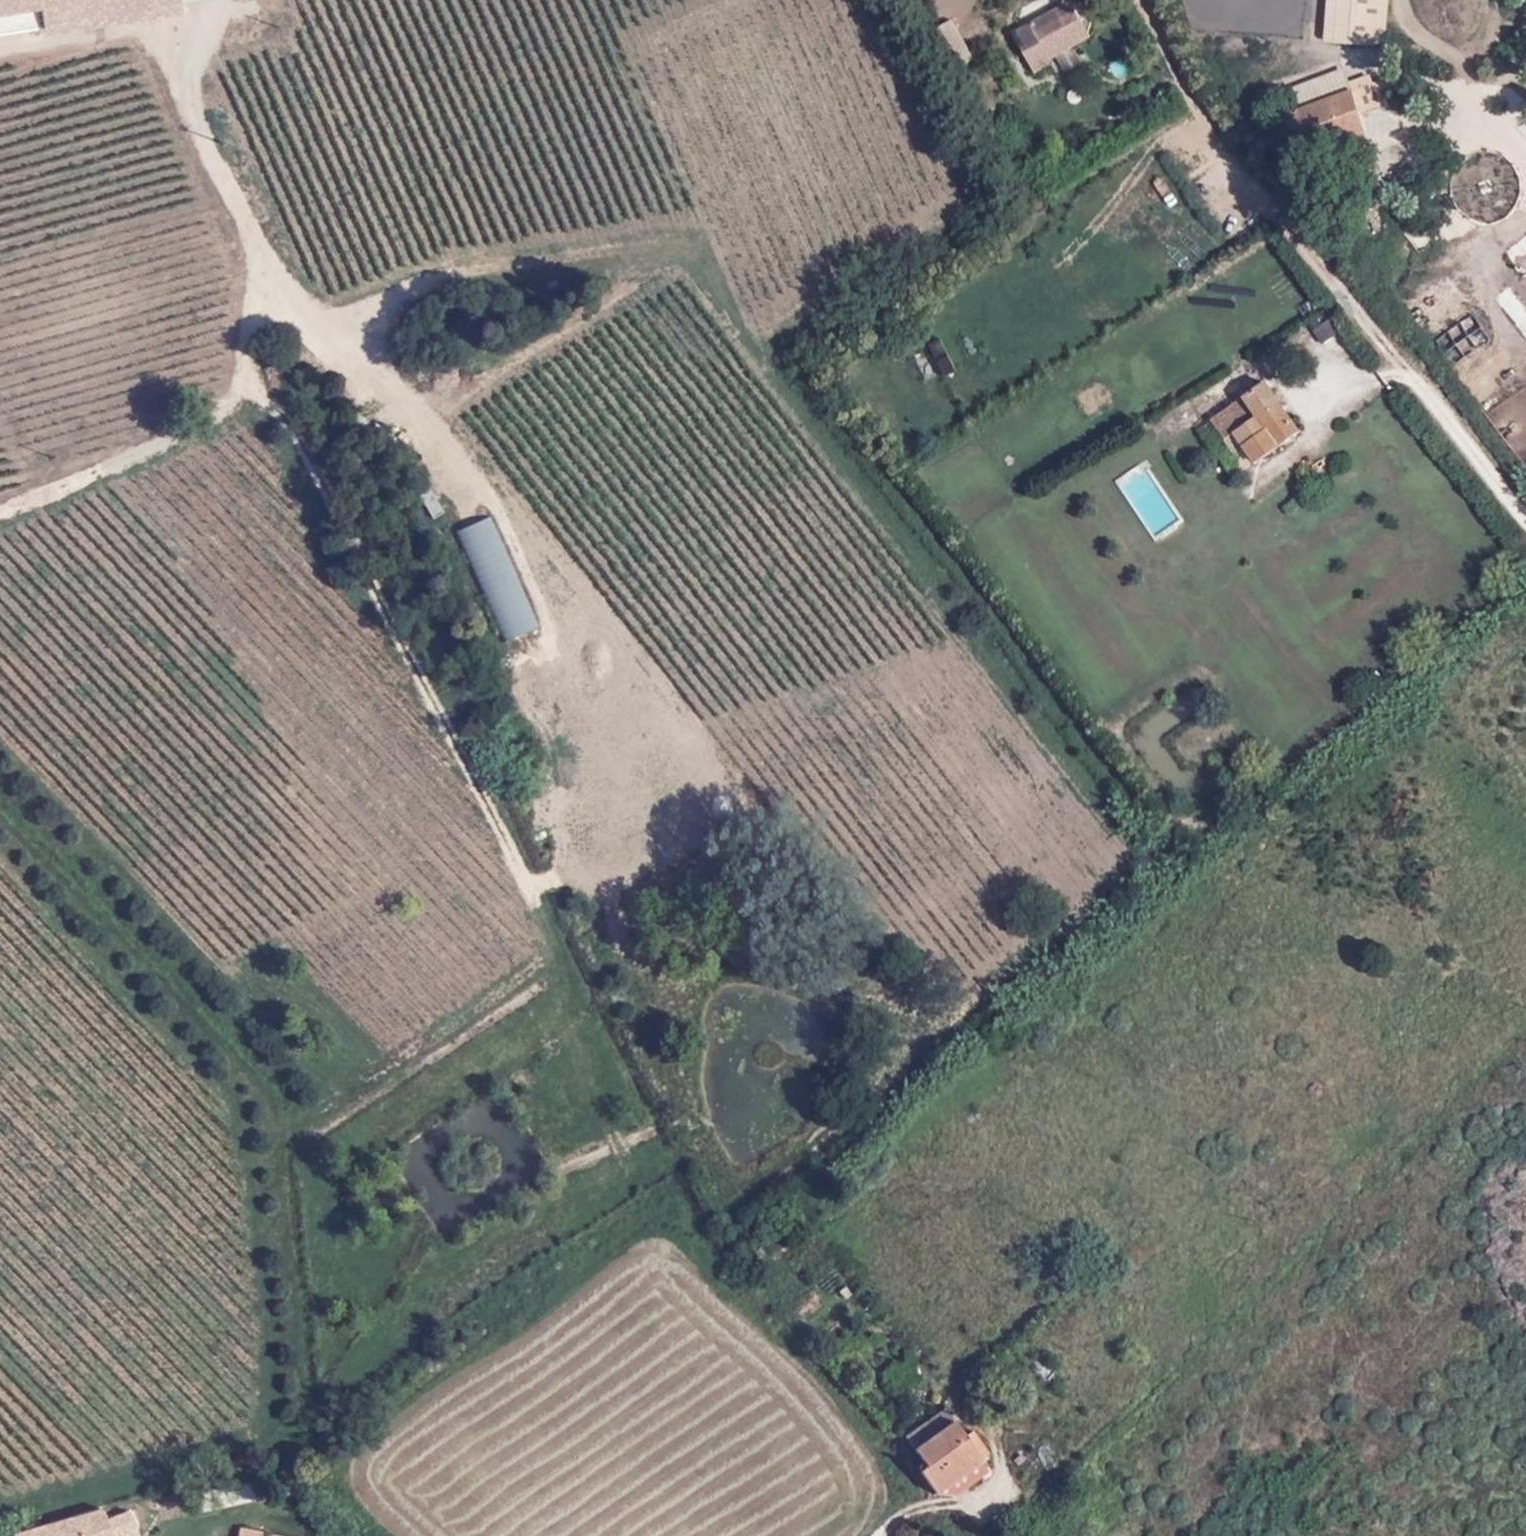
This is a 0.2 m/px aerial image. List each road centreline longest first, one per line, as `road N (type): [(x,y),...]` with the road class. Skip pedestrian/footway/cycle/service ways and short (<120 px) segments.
road 1 (track): [(333,317),(369,294),(445,266),(712,211),(654,99),(656,72),(672,44),(734,0)]
road 2 (track): [(246,225),(236,292),(208,347),(165,398),(57,484),(0,512)]
road 3 (track): [(1143,0),(1199,119),(1199,151),(1172,180),(1128,200)]
road 4 (track): [(1403,0),(1410,30),(1470,49),(1490,33),(1495,0)]

